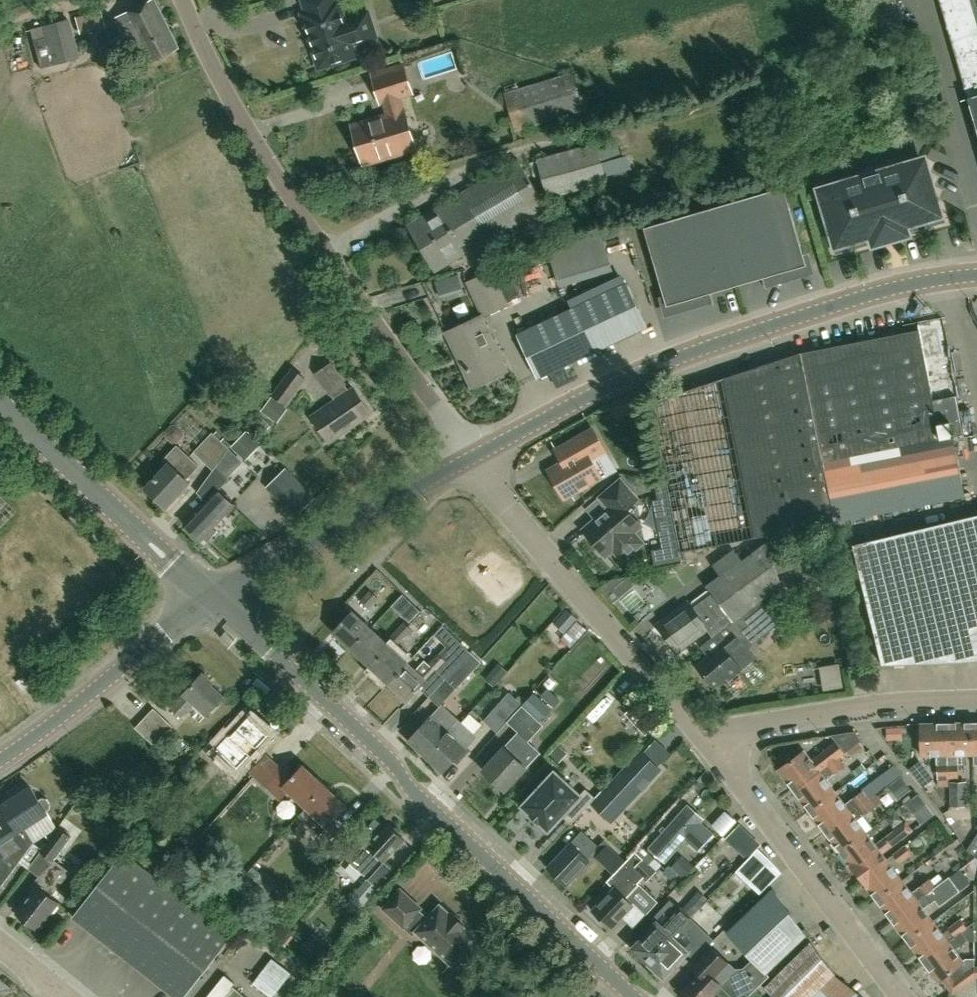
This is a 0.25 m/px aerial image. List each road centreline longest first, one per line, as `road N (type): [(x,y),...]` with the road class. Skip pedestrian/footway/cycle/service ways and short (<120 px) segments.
road 1 (tertiary): [(636,996),(424,800),(387,756),(210,598)]
road 2 (residential): [(471,459),(270,167),(183,0)]
road 3 (secondary): [(471,459),(681,357),(880,291),(976,275)]
road 4 (residential): [(718,750),(471,459)]
road 5 (residential): [(907,996),(718,750)]
road 6 (secondary): [(210,598),(471,459)]
road 7 (unclassified): [(210,598),(0,401)]
road 8 (residential): [(718,750),(755,727),(883,703),(976,701)]
road 9 (secondary): [(0,761),(210,598)]

